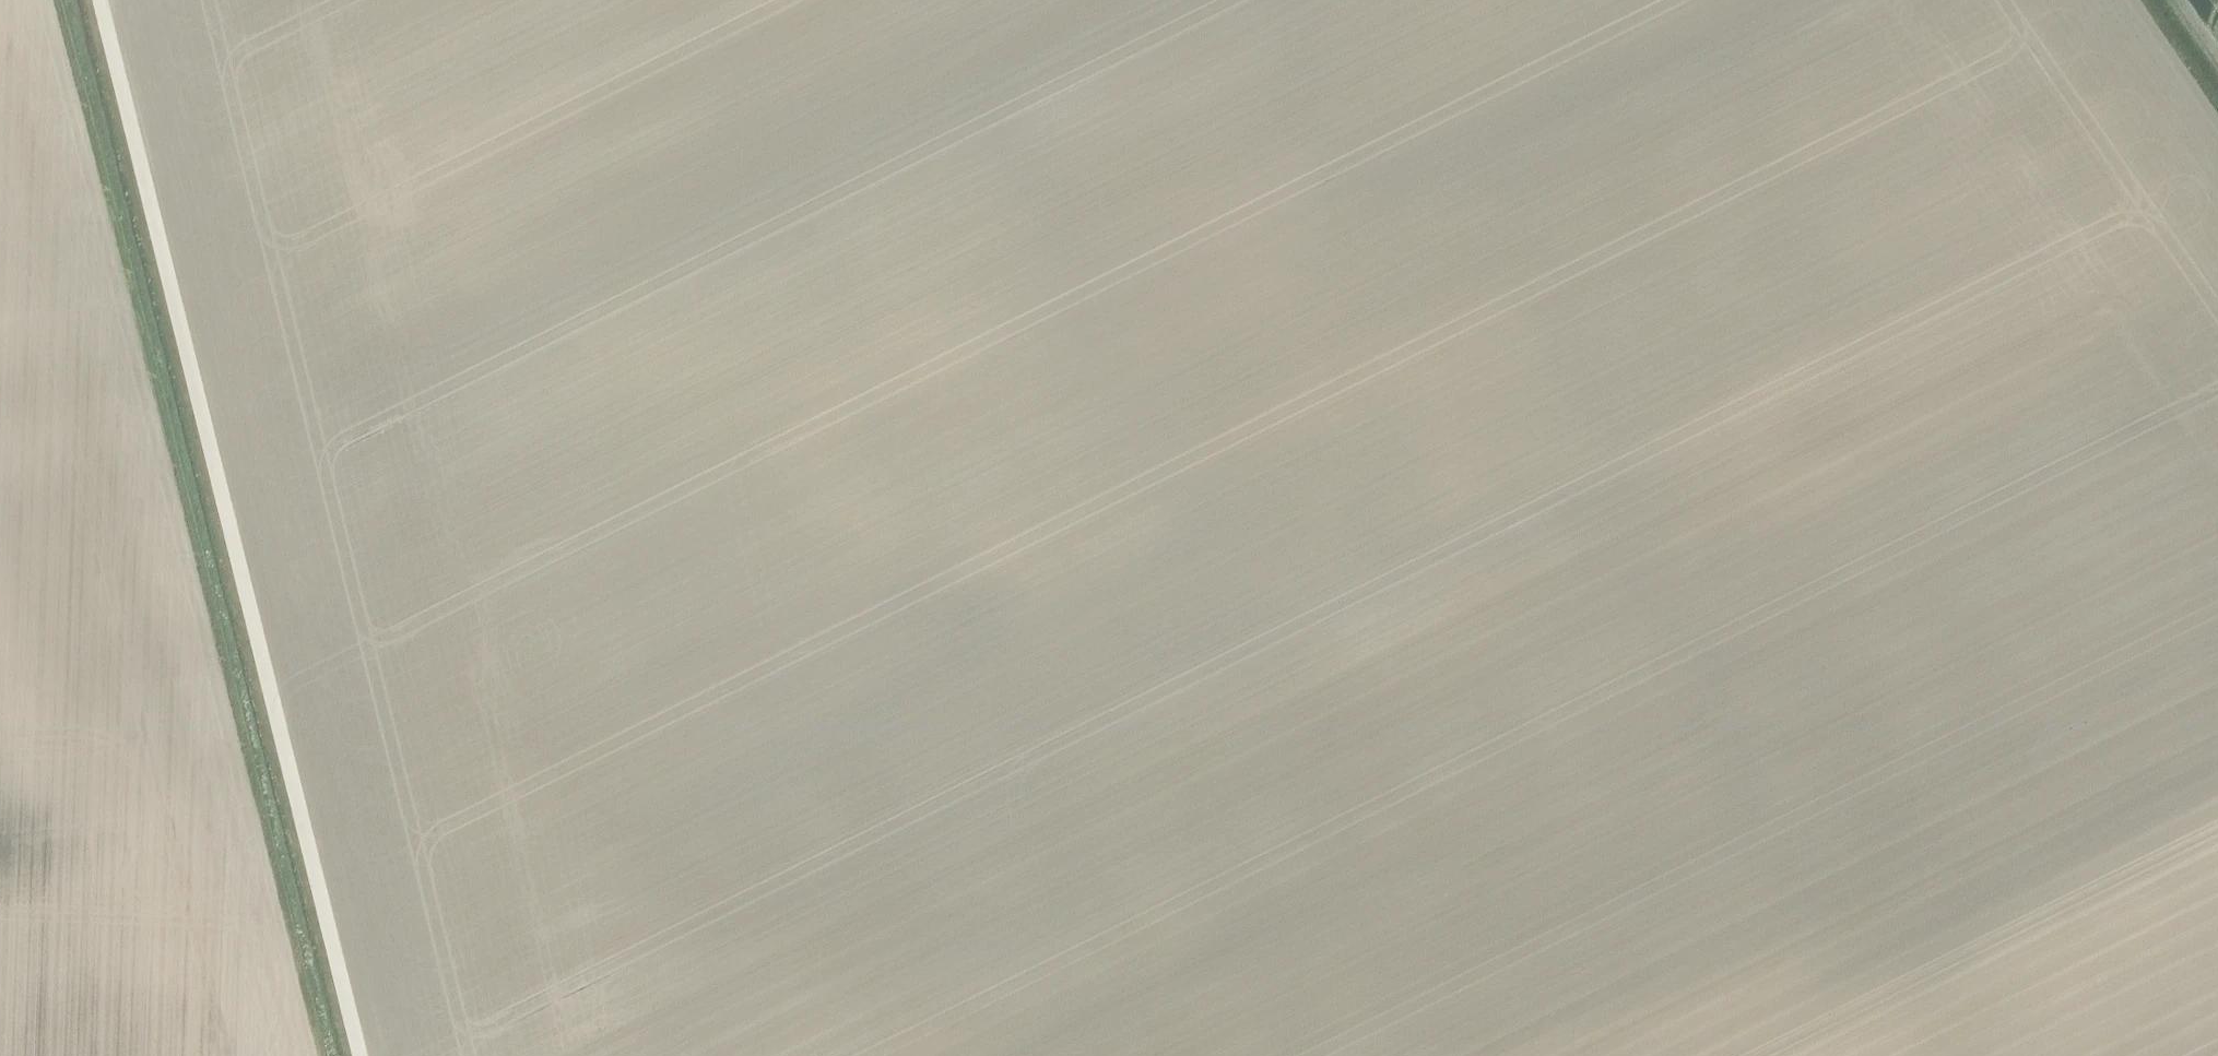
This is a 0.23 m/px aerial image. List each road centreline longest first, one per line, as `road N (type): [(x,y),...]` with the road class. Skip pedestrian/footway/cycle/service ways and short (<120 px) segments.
road 1 (unclassified): [(353,1055),(98,0)]

